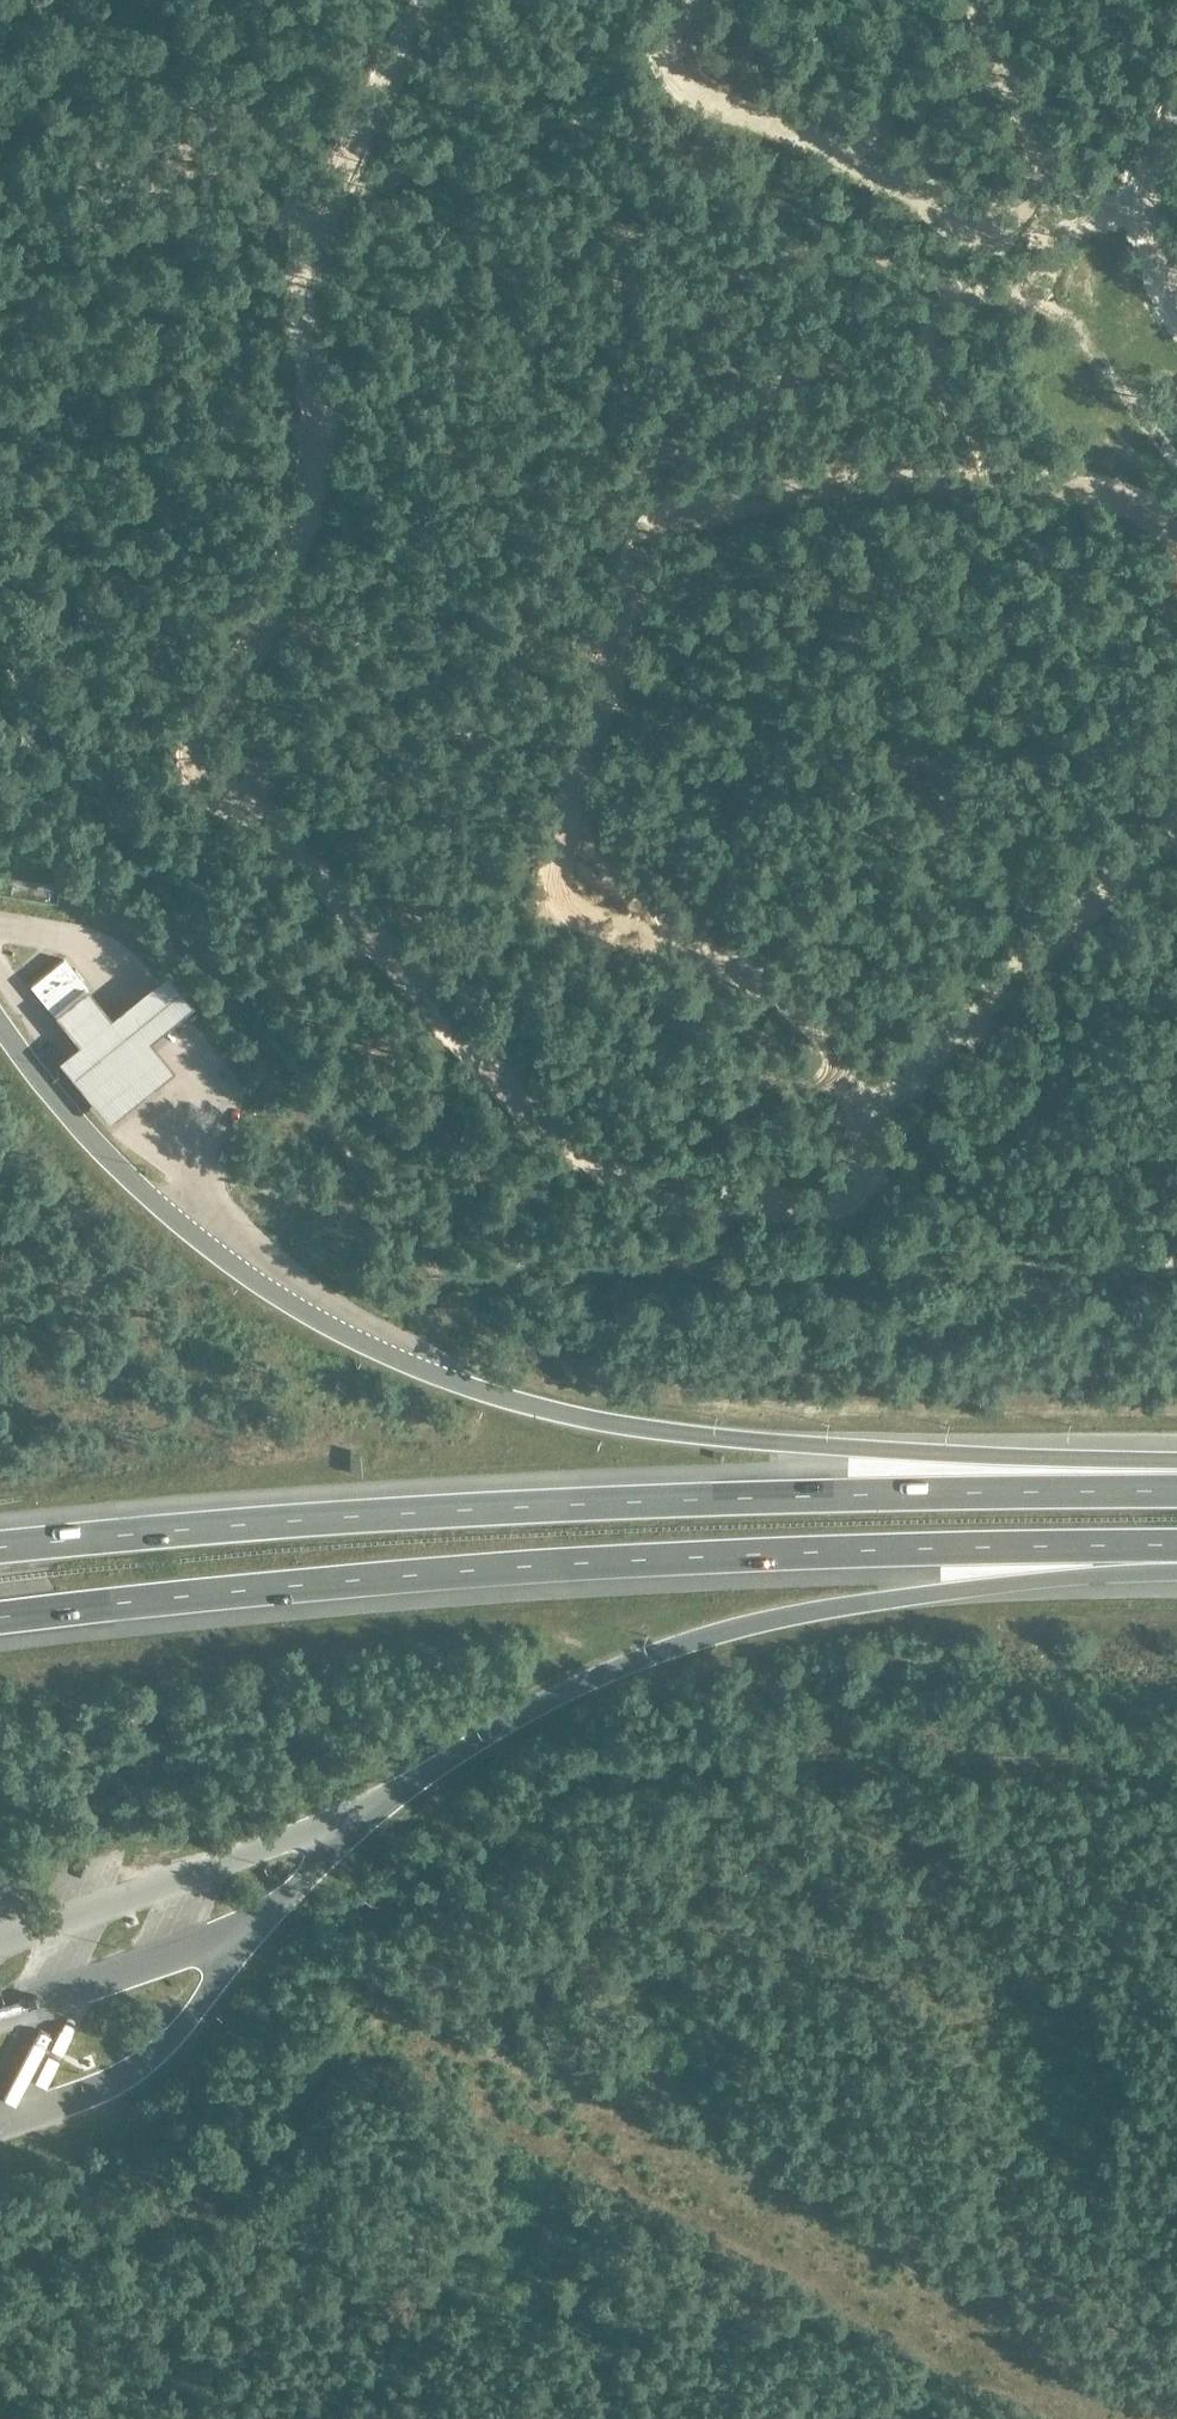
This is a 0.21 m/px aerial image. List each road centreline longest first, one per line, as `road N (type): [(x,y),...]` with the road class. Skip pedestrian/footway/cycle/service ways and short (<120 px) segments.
road 1 (motorway): [(1176,1491),(351,1515),(0,1547)]
road 2 (motorway): [(0,1617),(519,1568),(1166,1546)]
road 3 (motorway): [(374,1807),(539,1704),(687,1642),(788,1614),(942,1592),(1166,1546)]
road 4 (motorway): [(1176,1473),(724,1438),(601,1422),(507,1398)]
road 5 (track): [(1050,2418),(470,2093)]
road 6 (track): [(988,481),(982,447),(927,356),(929,334),(950,304),(992,296),(1049,307),(1176,468)]
road 7 (track): [(1150,212),(1027,210)]

